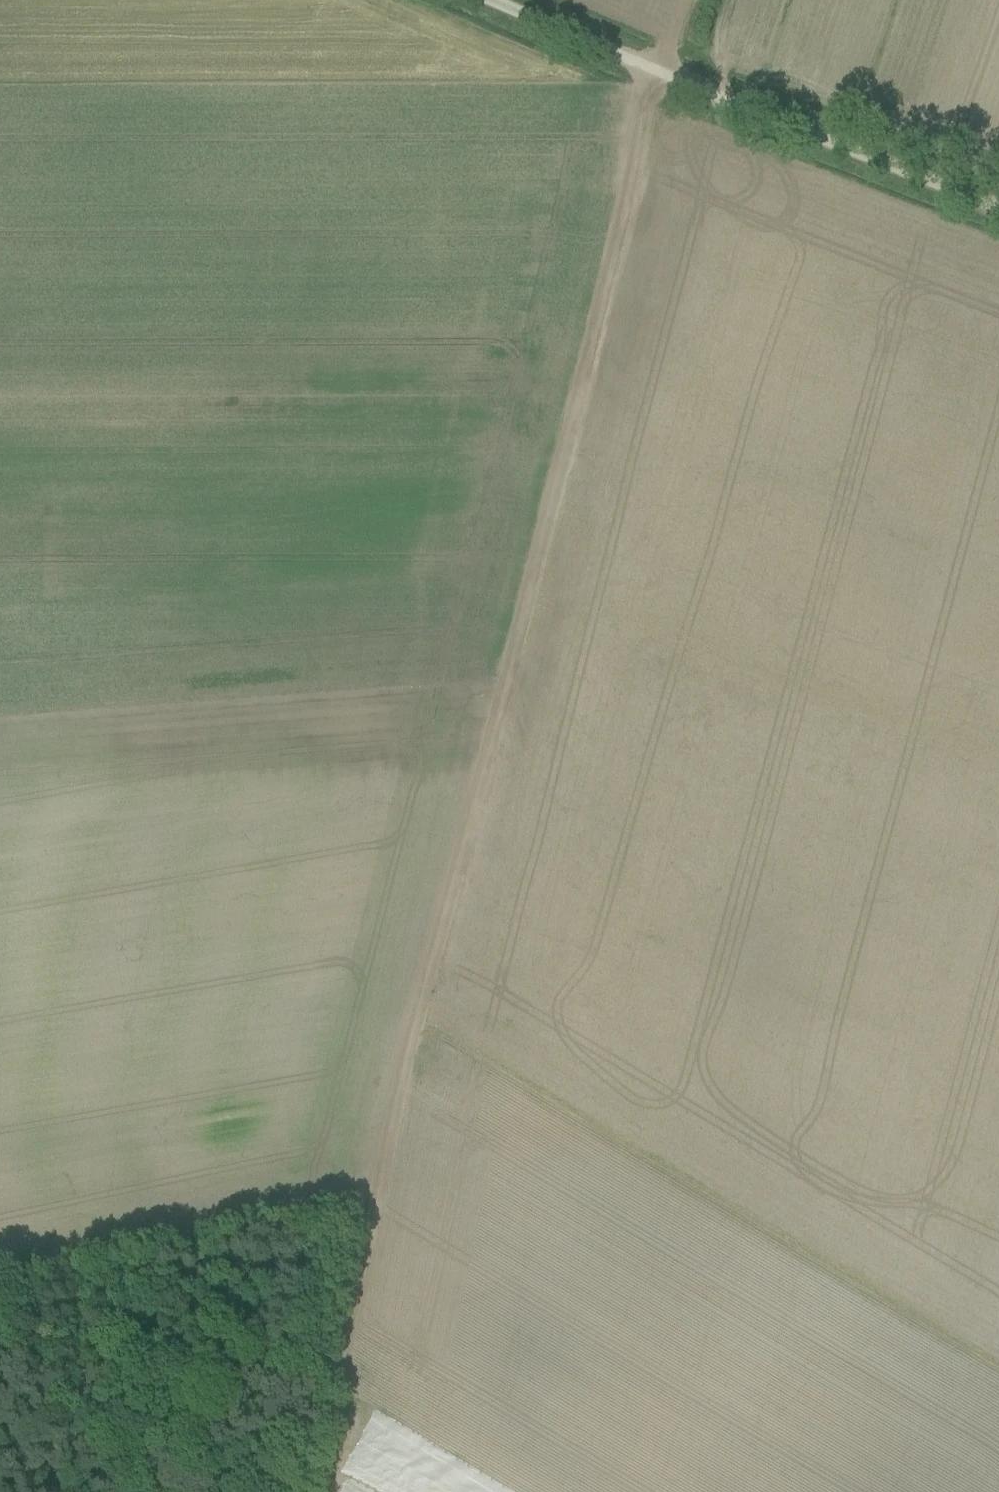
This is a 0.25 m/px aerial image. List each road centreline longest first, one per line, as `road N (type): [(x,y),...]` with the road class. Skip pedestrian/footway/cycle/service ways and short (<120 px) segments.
road 1 (track): [(298,1491),(586,393),(640,168),(645,101),(688,0)]
road 2 (unclassified): [(998,206),(490,0)]

